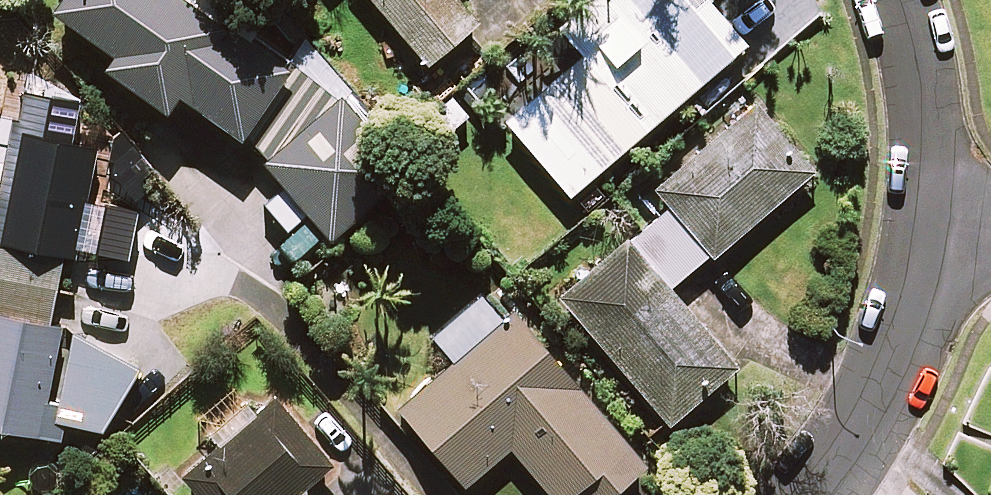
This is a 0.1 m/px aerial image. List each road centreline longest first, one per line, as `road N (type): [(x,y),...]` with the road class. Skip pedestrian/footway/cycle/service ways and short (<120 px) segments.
road 1 (residential): [(816,494),(856,439),(907,339),(936,227)]
road 2 (residential): [(936,227),(925,89),(903,0)]

